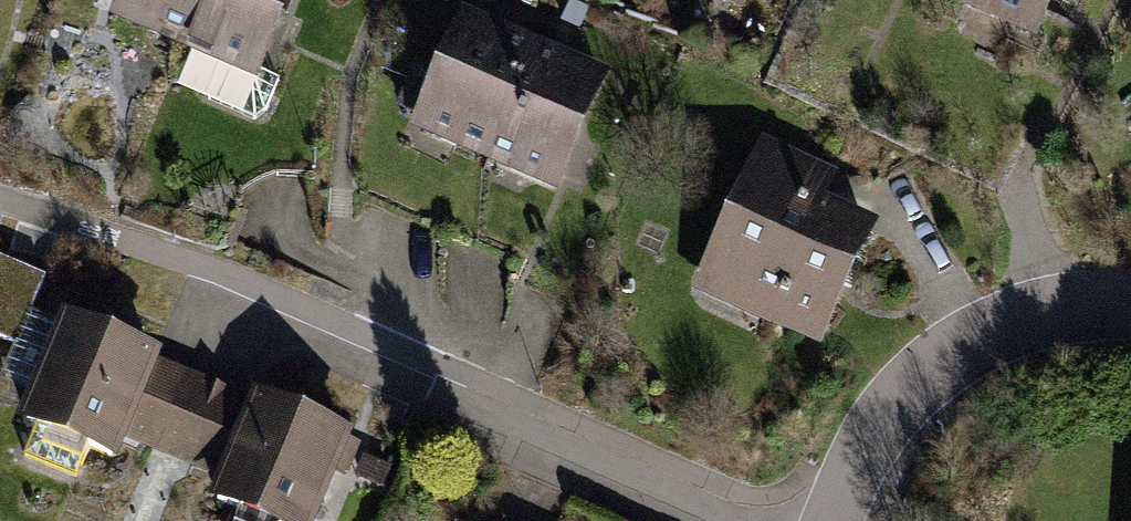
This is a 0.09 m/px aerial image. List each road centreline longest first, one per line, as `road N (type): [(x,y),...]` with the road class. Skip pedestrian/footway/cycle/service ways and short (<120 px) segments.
road 1 (residential): [(1130,308),(1065,310),(1012,323),(920,376),(865,442),(830,520)]
road 2 (residential): [(428,401),(699,520)]

